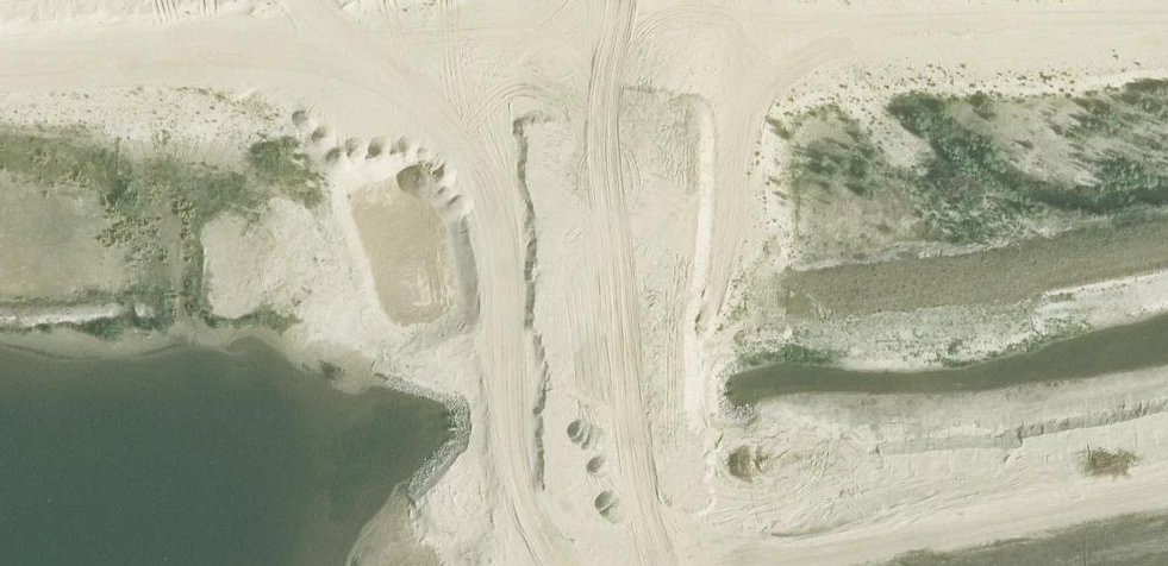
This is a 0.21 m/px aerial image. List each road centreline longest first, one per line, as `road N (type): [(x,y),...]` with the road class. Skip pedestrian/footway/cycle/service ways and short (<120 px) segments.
road 1 (tertiary): [(654,565),(619,0)]

